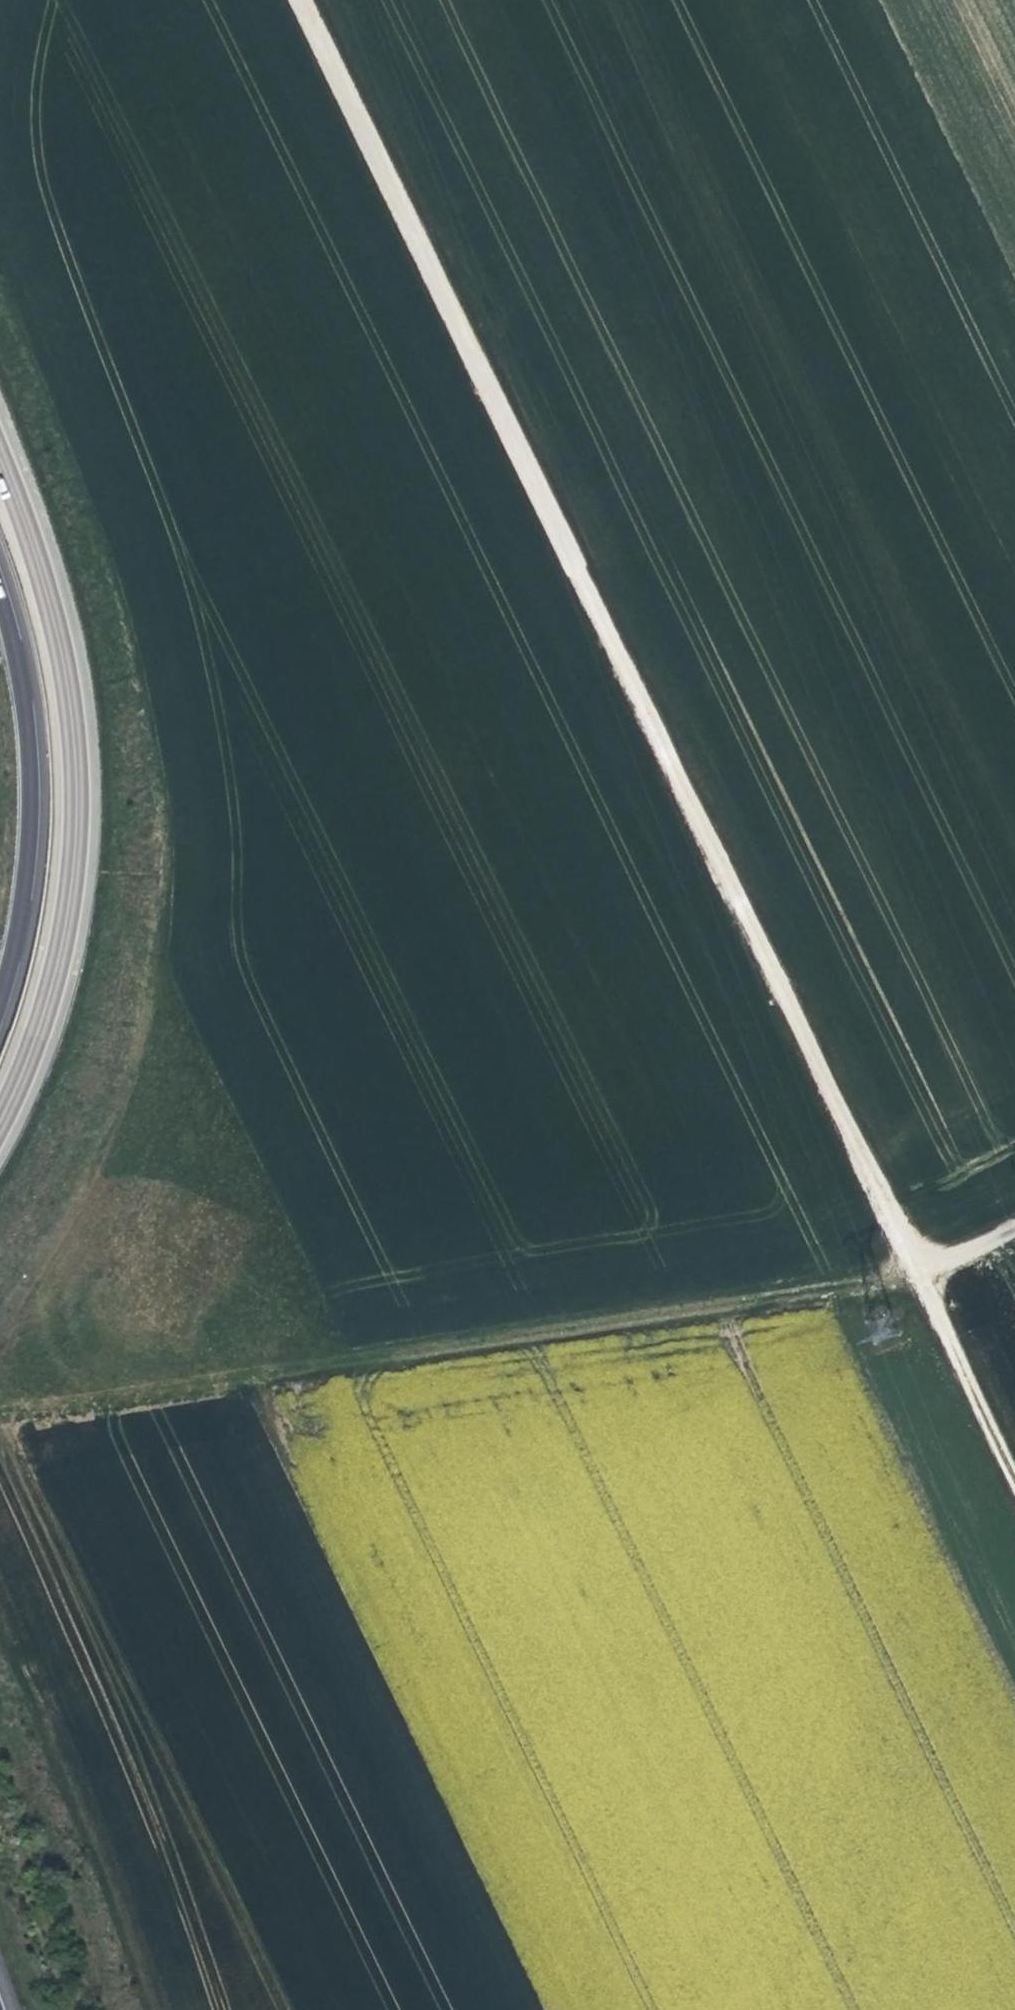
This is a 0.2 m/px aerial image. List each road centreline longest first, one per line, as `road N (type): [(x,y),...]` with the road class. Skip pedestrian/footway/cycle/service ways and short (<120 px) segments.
road 1 (track): [(302,0),(1014,1482)]
road 2 (tertiary): [(0,1085),(43,994),(72,824),(71,725),(58,641),(0,469)]
road 3 (motorway): [(0,1010),(37,857),(40,742),(0,569)]

